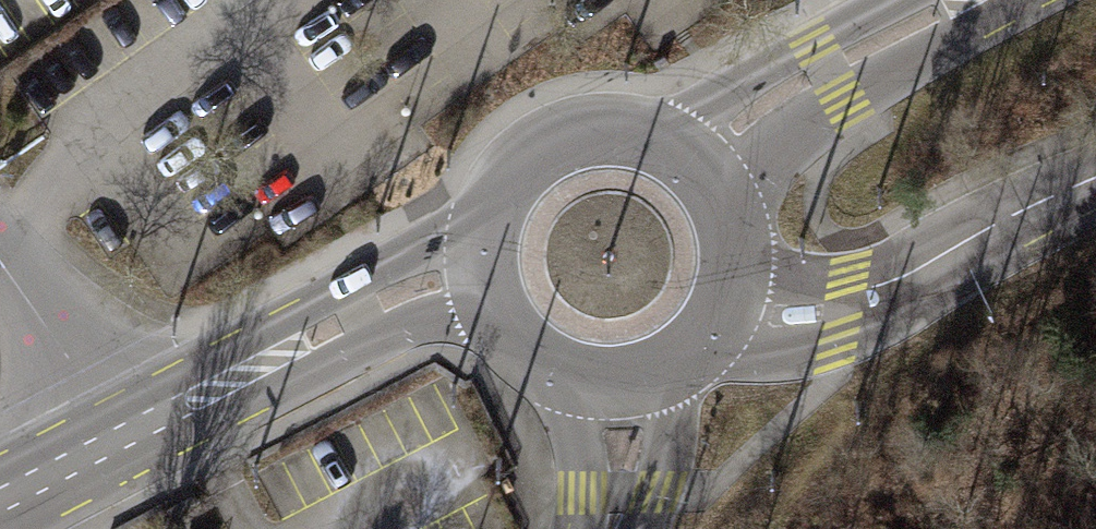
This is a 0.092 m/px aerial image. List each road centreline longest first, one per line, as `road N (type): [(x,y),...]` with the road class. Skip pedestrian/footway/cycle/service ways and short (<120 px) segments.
road 1 (tertiary): [(116,437),(355,314),(487,264)]
road 2 (tertiary): [(725,310),(770,317),(846,308),(1095,185)]
road 3 (tertiary): [(696,161),(758,108),(949,0)]
road 4 (tertiary): [(696,161),(629,130),(556,142),(503,193),(487,264)]
road 5 (unclassified): [(0,265),(116,437)]
road 6 (tertiary): [(487,264),(496,303),(517,336),(547,362),(584,377),(624,380)]
road 7 (tertiary): [(725,310),(737,271),(736,230),(722,192),(696,161)]
road 8 (unclassified): [(605,528),(621,490),(624,380)]
road 9 (tertiary): [(0,500),(116,437)]
road 10 (tertiary): [(624,380),(665,369),(700,344),(725,310)]

